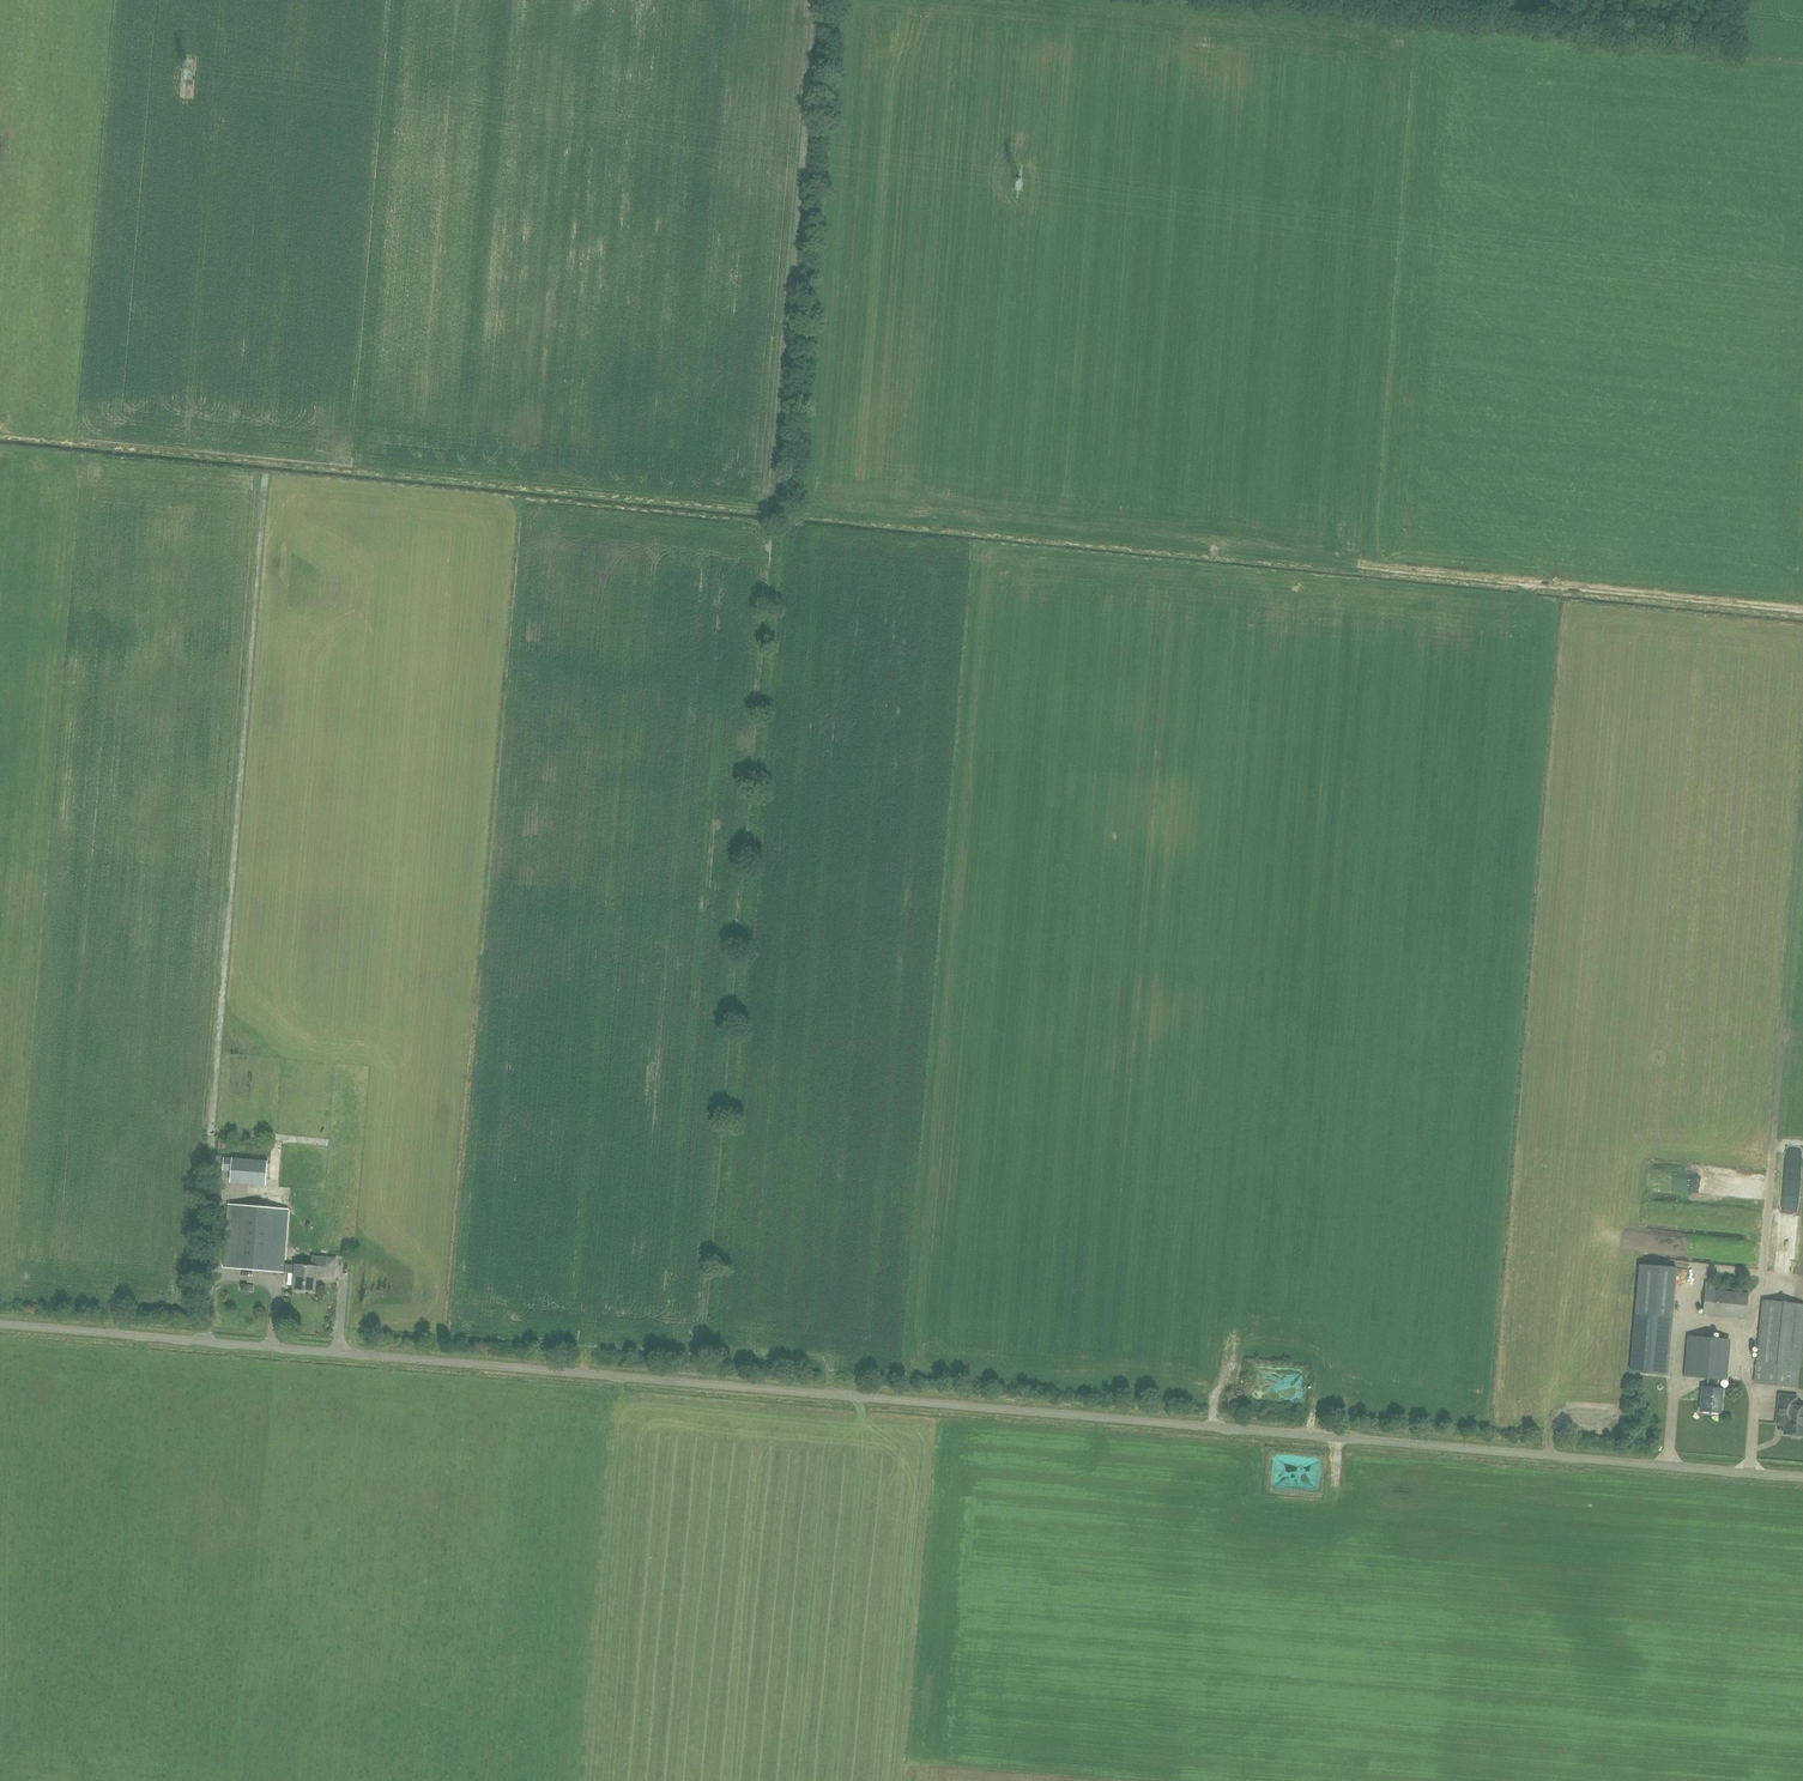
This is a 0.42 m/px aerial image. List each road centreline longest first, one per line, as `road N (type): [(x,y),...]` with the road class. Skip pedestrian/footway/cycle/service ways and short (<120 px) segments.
road 1 (unclassified): [(1802,1477),(0,1324)]

